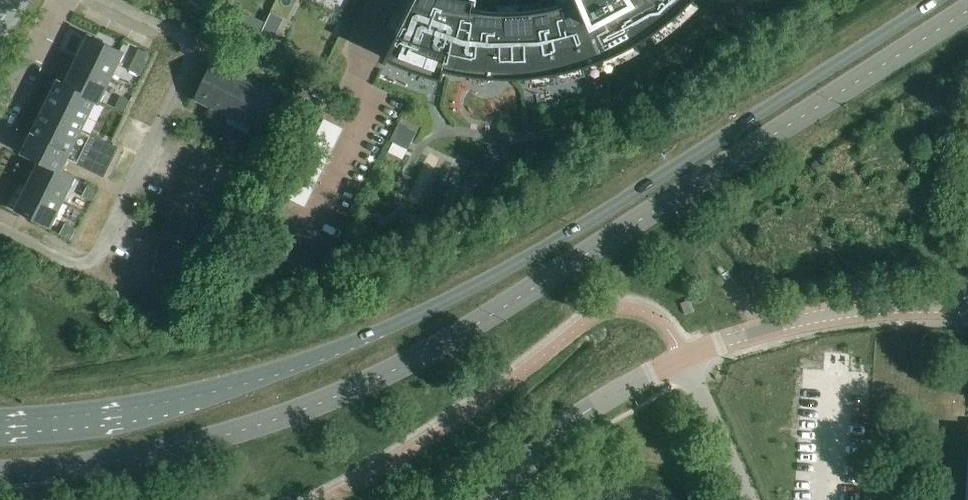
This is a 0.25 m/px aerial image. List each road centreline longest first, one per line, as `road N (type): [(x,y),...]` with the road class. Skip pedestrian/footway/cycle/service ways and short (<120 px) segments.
road 1 (primary): [(0,474),(207,442),(409,364),(967,13)]
road 2 (primary): [(938,0),(595,219),(376,334),(182,400),(0,422)]
road 3 (residential): [(491,499),(563,431),(685,357),(848,313),(967,309)]
road 4 (residential): [(0,119),(56,0)]

